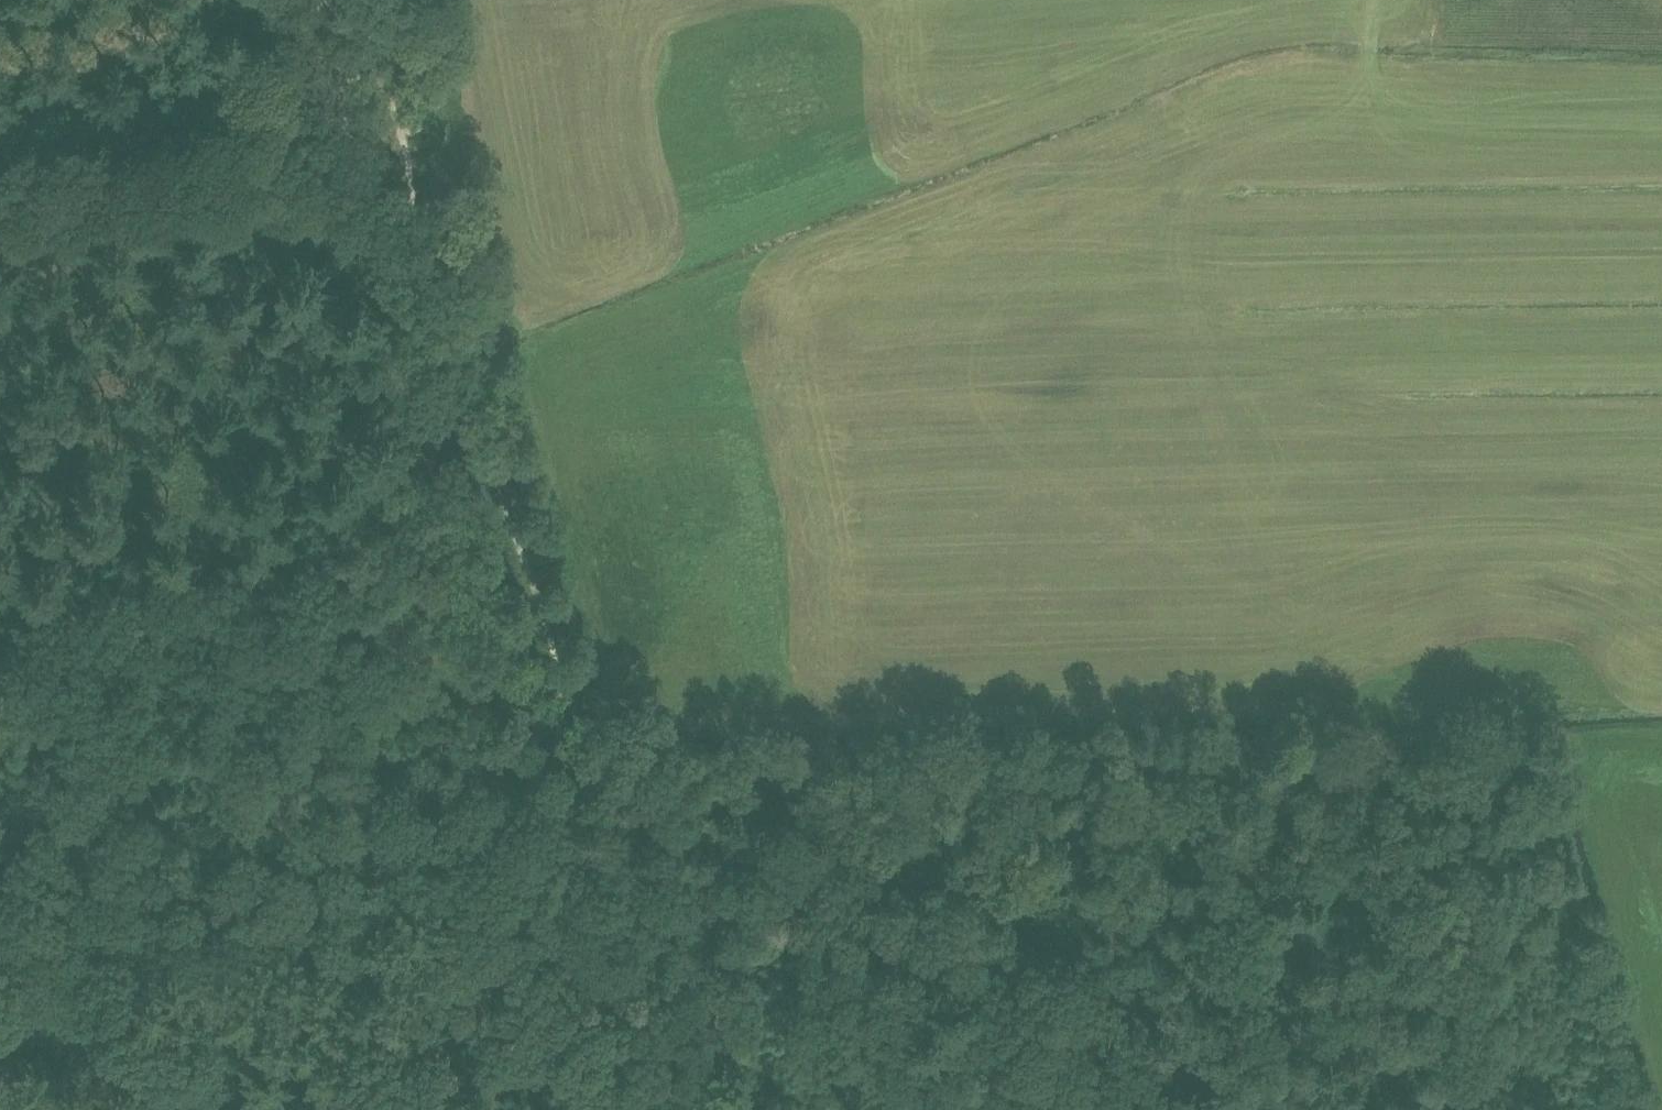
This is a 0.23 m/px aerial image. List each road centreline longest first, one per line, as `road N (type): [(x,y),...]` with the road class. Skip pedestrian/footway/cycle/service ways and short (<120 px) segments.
road 1 (track): [(0,203),(378,136)]

